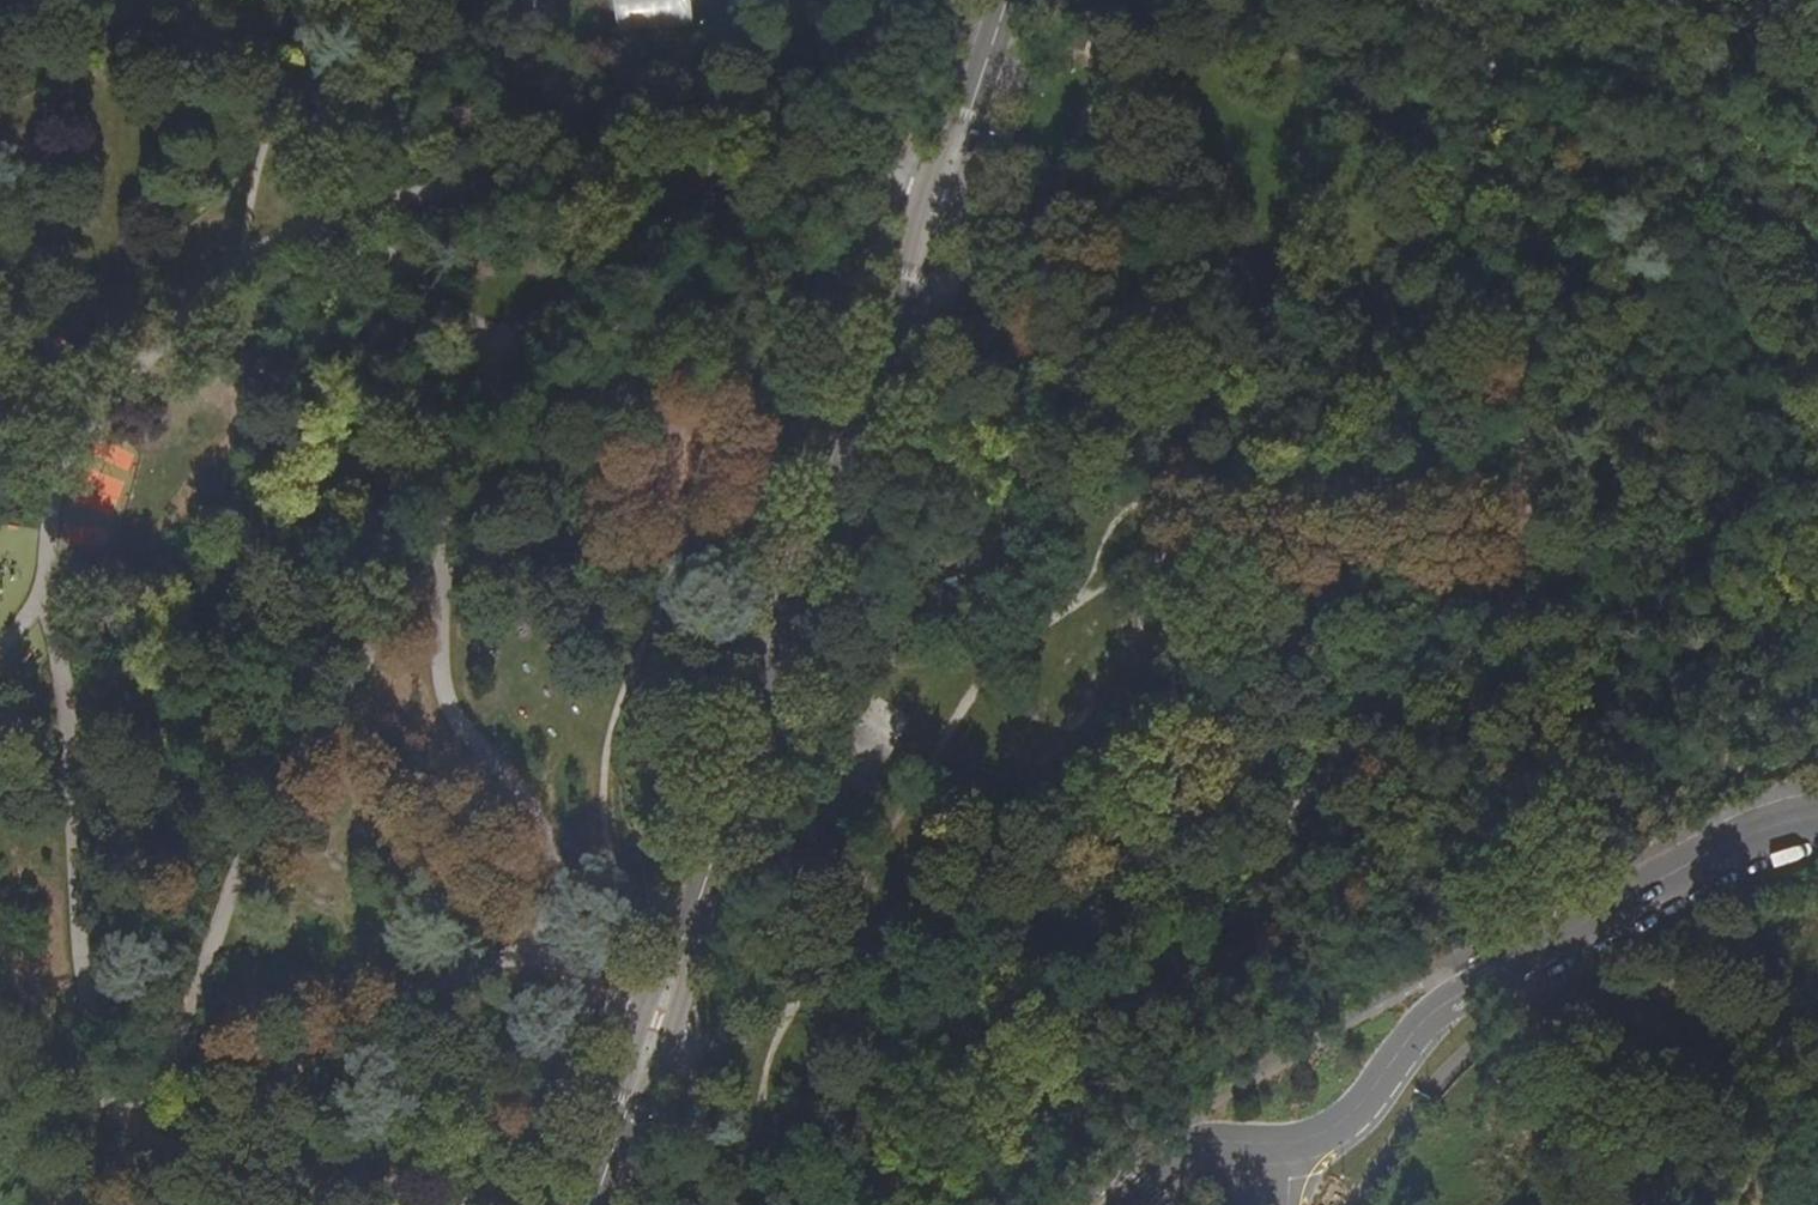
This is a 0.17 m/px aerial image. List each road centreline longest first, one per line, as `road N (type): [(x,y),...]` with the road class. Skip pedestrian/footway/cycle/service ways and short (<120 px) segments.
road 1 (tertiary): [(593,1204),(1004,0)]
road 2 (tertiary): [(1817,816),(1708,852),(1463,992),(1418,1029),(1347,1118),(1290,1143)]
road 3 (tertiary): [(1290,1143),(1199,1145),(1124,1204)]

